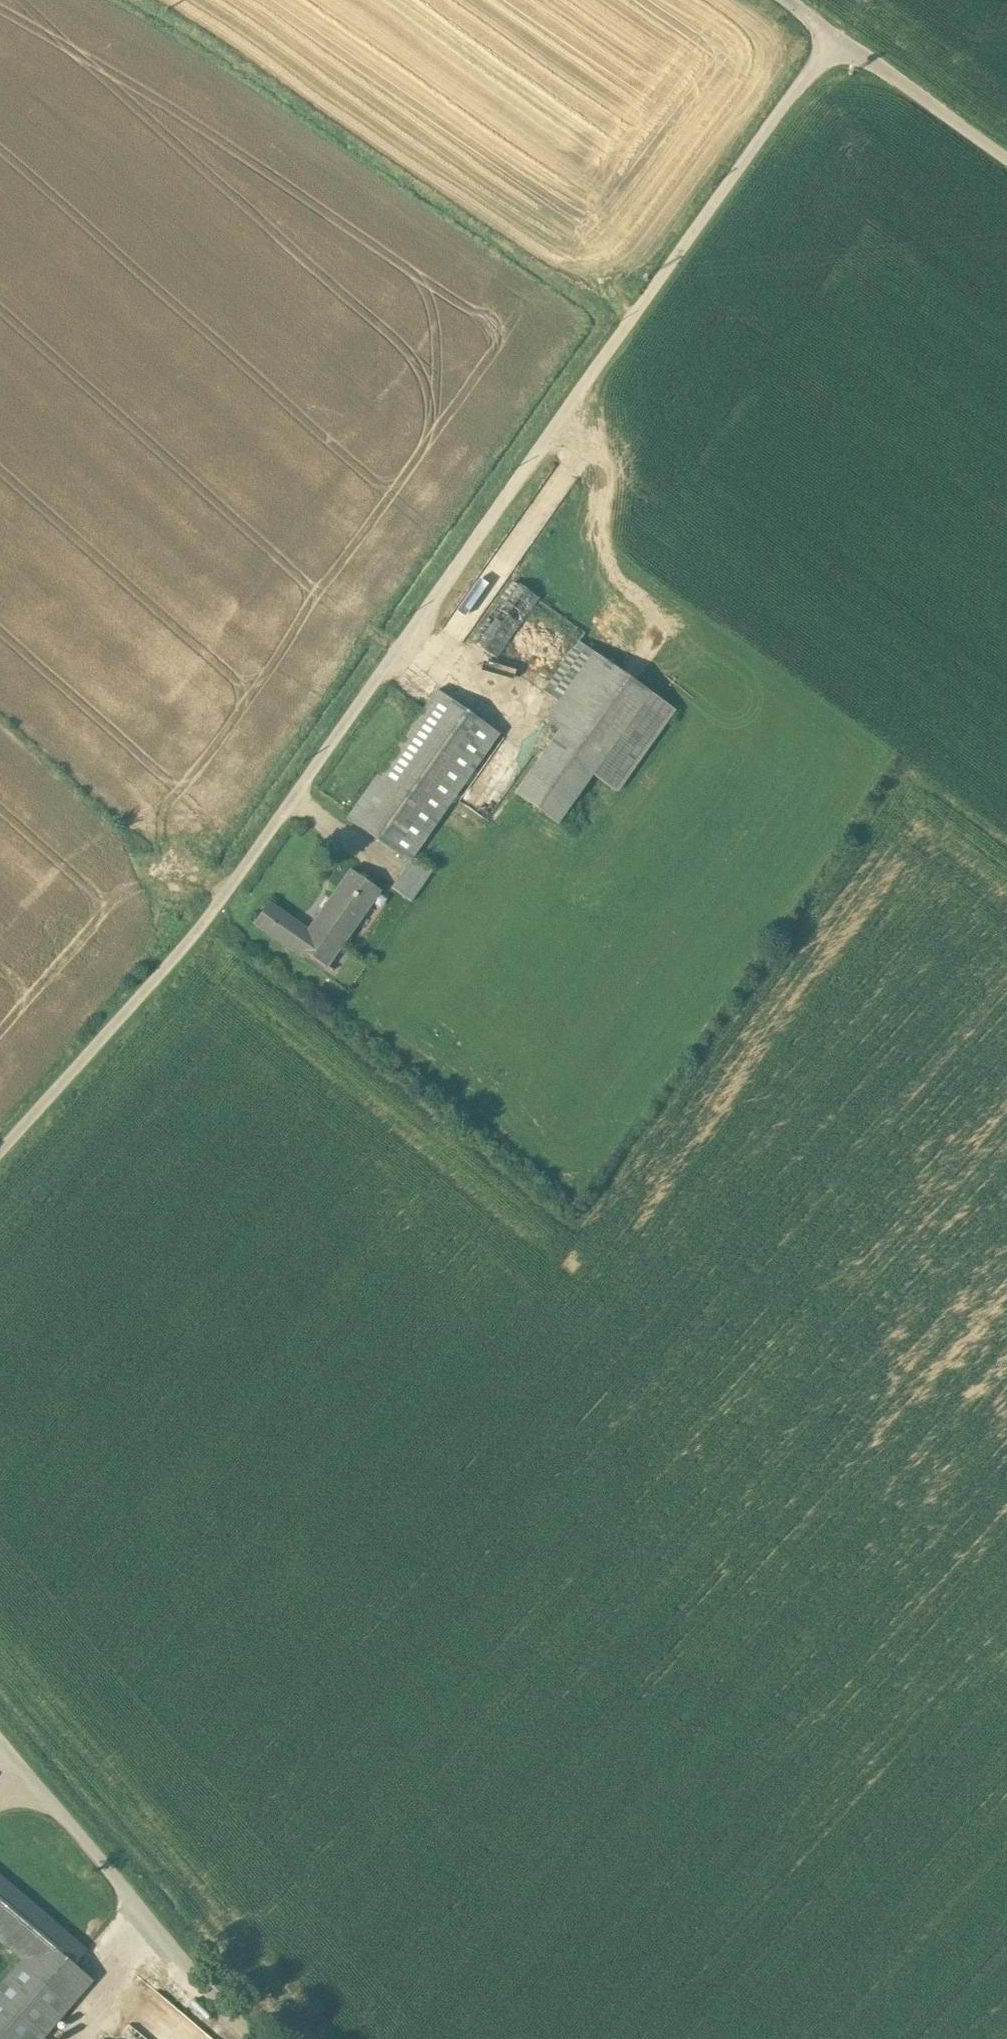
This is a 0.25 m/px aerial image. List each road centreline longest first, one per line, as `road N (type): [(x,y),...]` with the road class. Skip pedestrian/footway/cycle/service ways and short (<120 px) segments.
road 1 (unclassified): [(0,1150),(209,915),(826,38)]
road 2 (unclassified): [(265,2038),(59,1814),(0,1737)]
road 3 (unclassified): [(826,38),(1006,161)]

